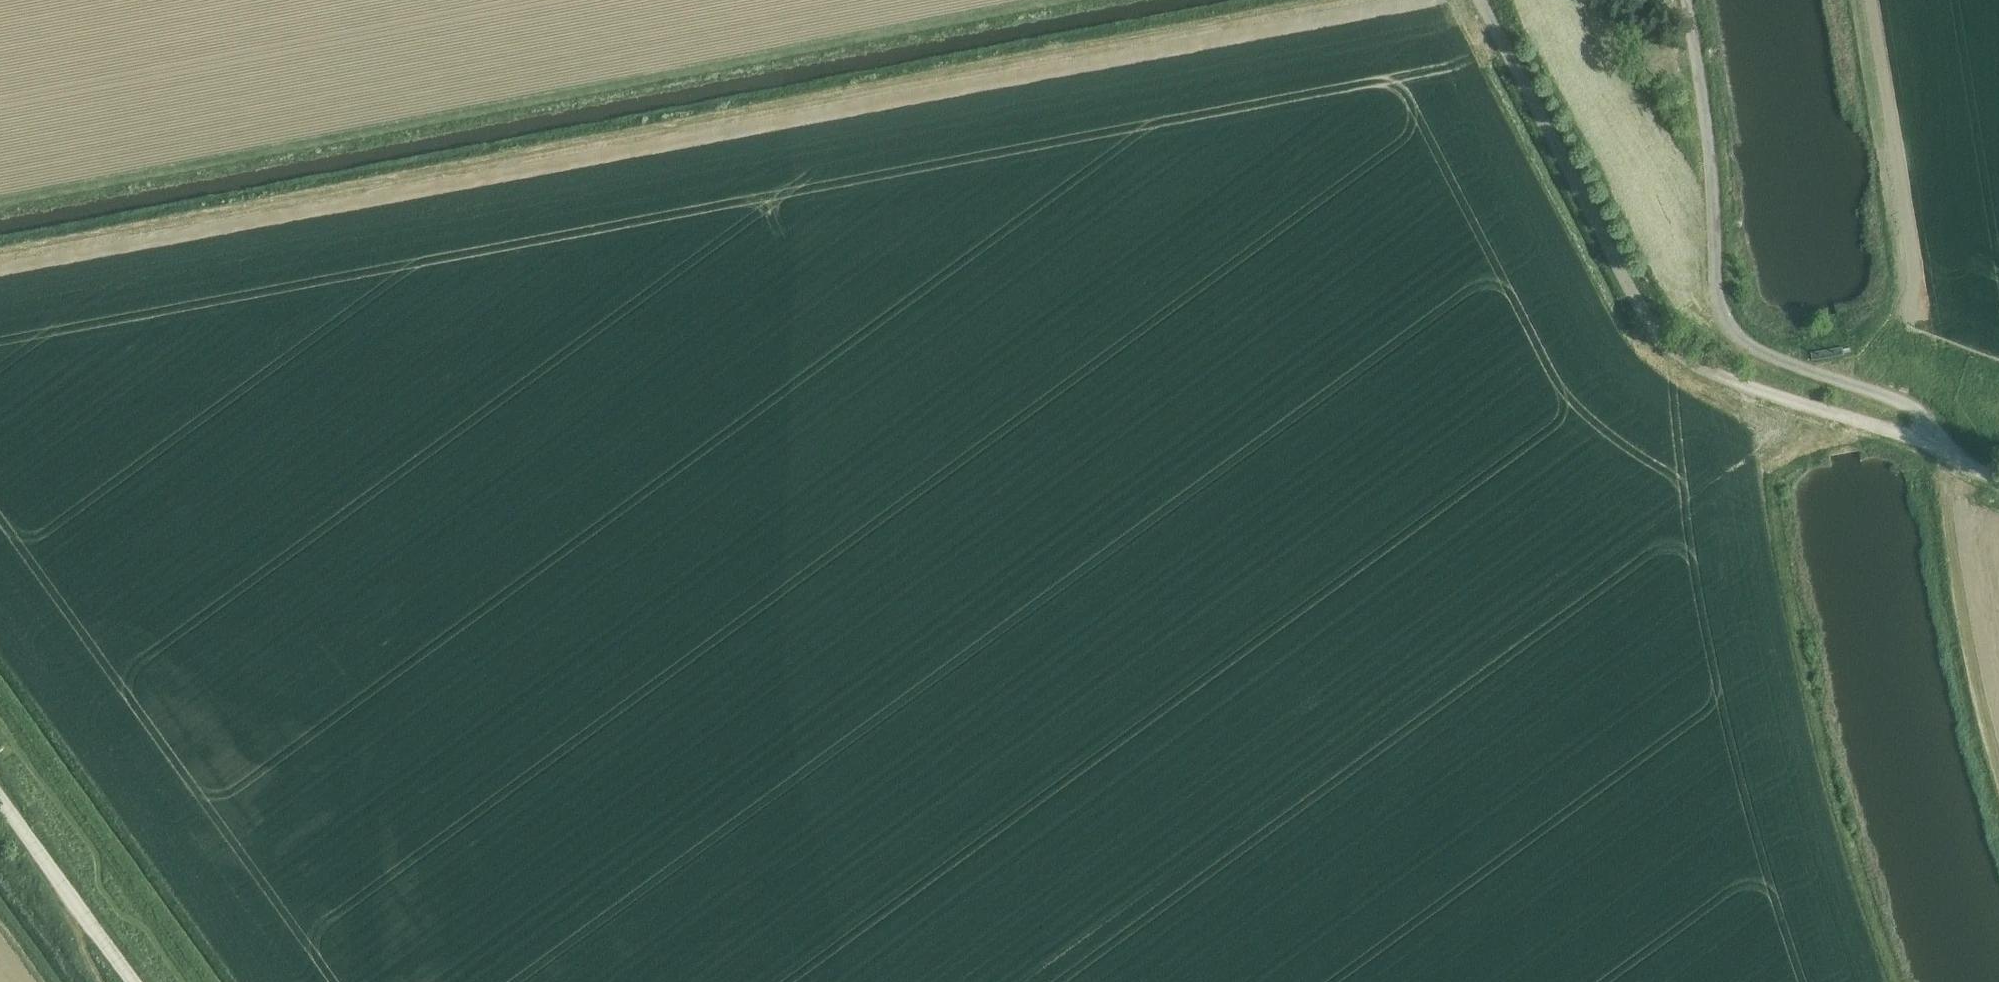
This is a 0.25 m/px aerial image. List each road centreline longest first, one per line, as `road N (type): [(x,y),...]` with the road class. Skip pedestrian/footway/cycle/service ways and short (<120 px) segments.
road 1 (unclassified): [(1998,481),(1935,447),(1914,411),(1888,395),(1742,343),(1726,328),(1717,304),(1713,159),(1686,0)]
road 2 (unclassified): [(130,981),(0,802)]

